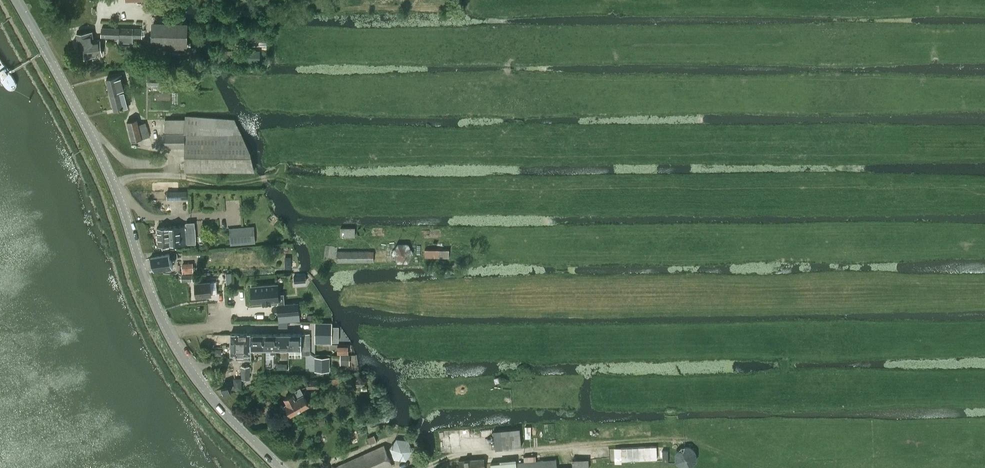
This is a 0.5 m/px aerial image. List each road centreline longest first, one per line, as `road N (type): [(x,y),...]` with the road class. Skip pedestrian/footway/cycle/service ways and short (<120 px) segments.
road 1 (tertiary): [(280,467),(218,406),(179,350),(100,153),(17,0)]

